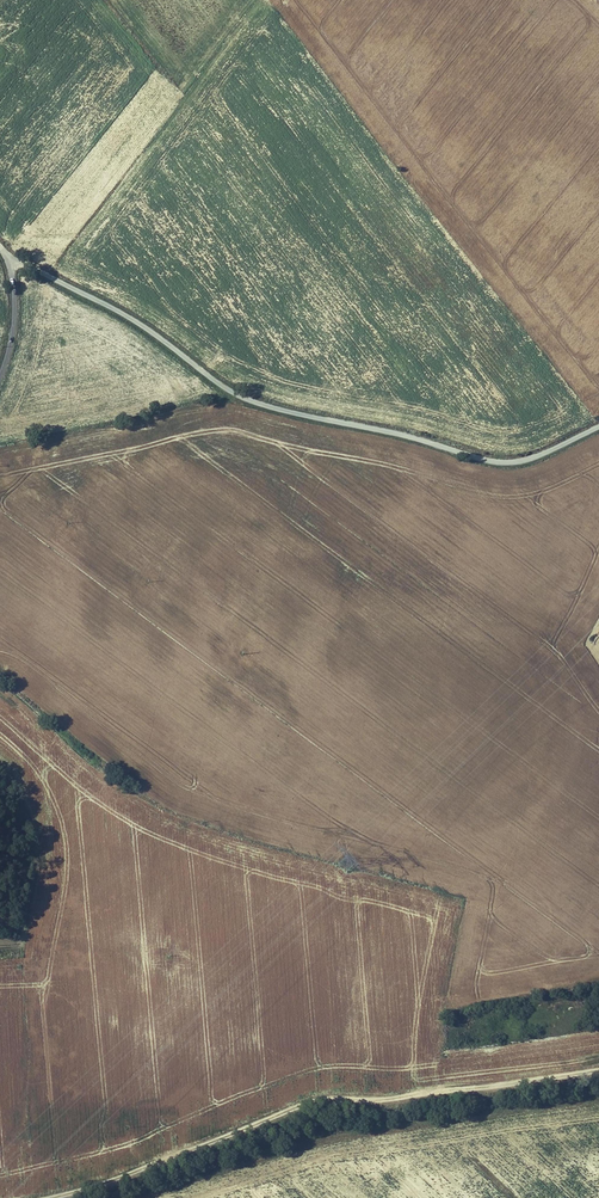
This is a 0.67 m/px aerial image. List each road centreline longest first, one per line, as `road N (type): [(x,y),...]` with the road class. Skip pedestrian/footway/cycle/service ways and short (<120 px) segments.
road 1 (unclassified): [(7,259),(121,313),(220,385),(270,407),(495,462),(537,457),(598,426)]
road 2 (track): [(49,1197),(311,1101),(398,1101),(598,1072)]

